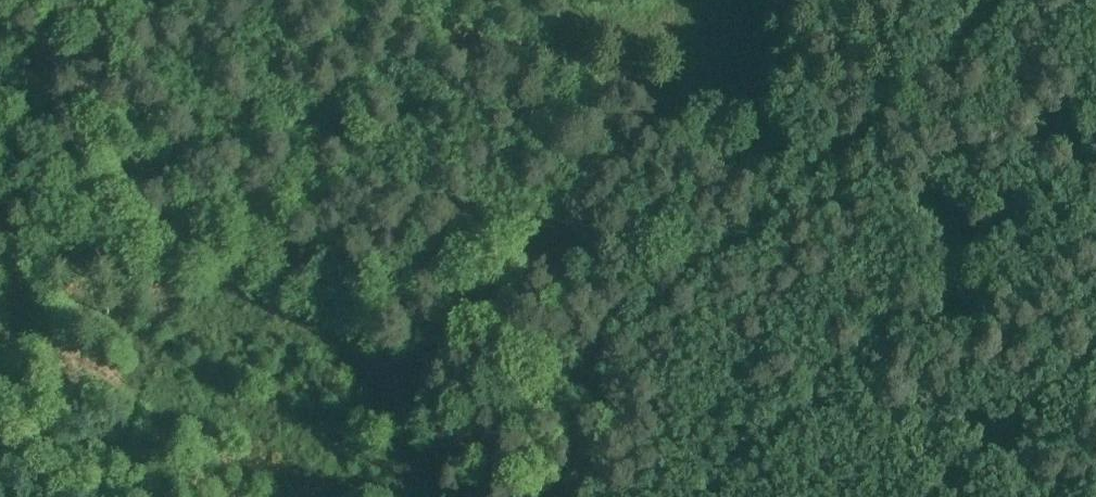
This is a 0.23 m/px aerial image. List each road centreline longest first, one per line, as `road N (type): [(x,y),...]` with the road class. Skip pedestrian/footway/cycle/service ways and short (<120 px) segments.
road 1 (track): [(413,496),(393,379),(22,112),(0,105)]
road 2 (track): [(393,379),(464,287),(681,110),(792,0)]
road 3 (track): [(1052,496),(700,90)]

